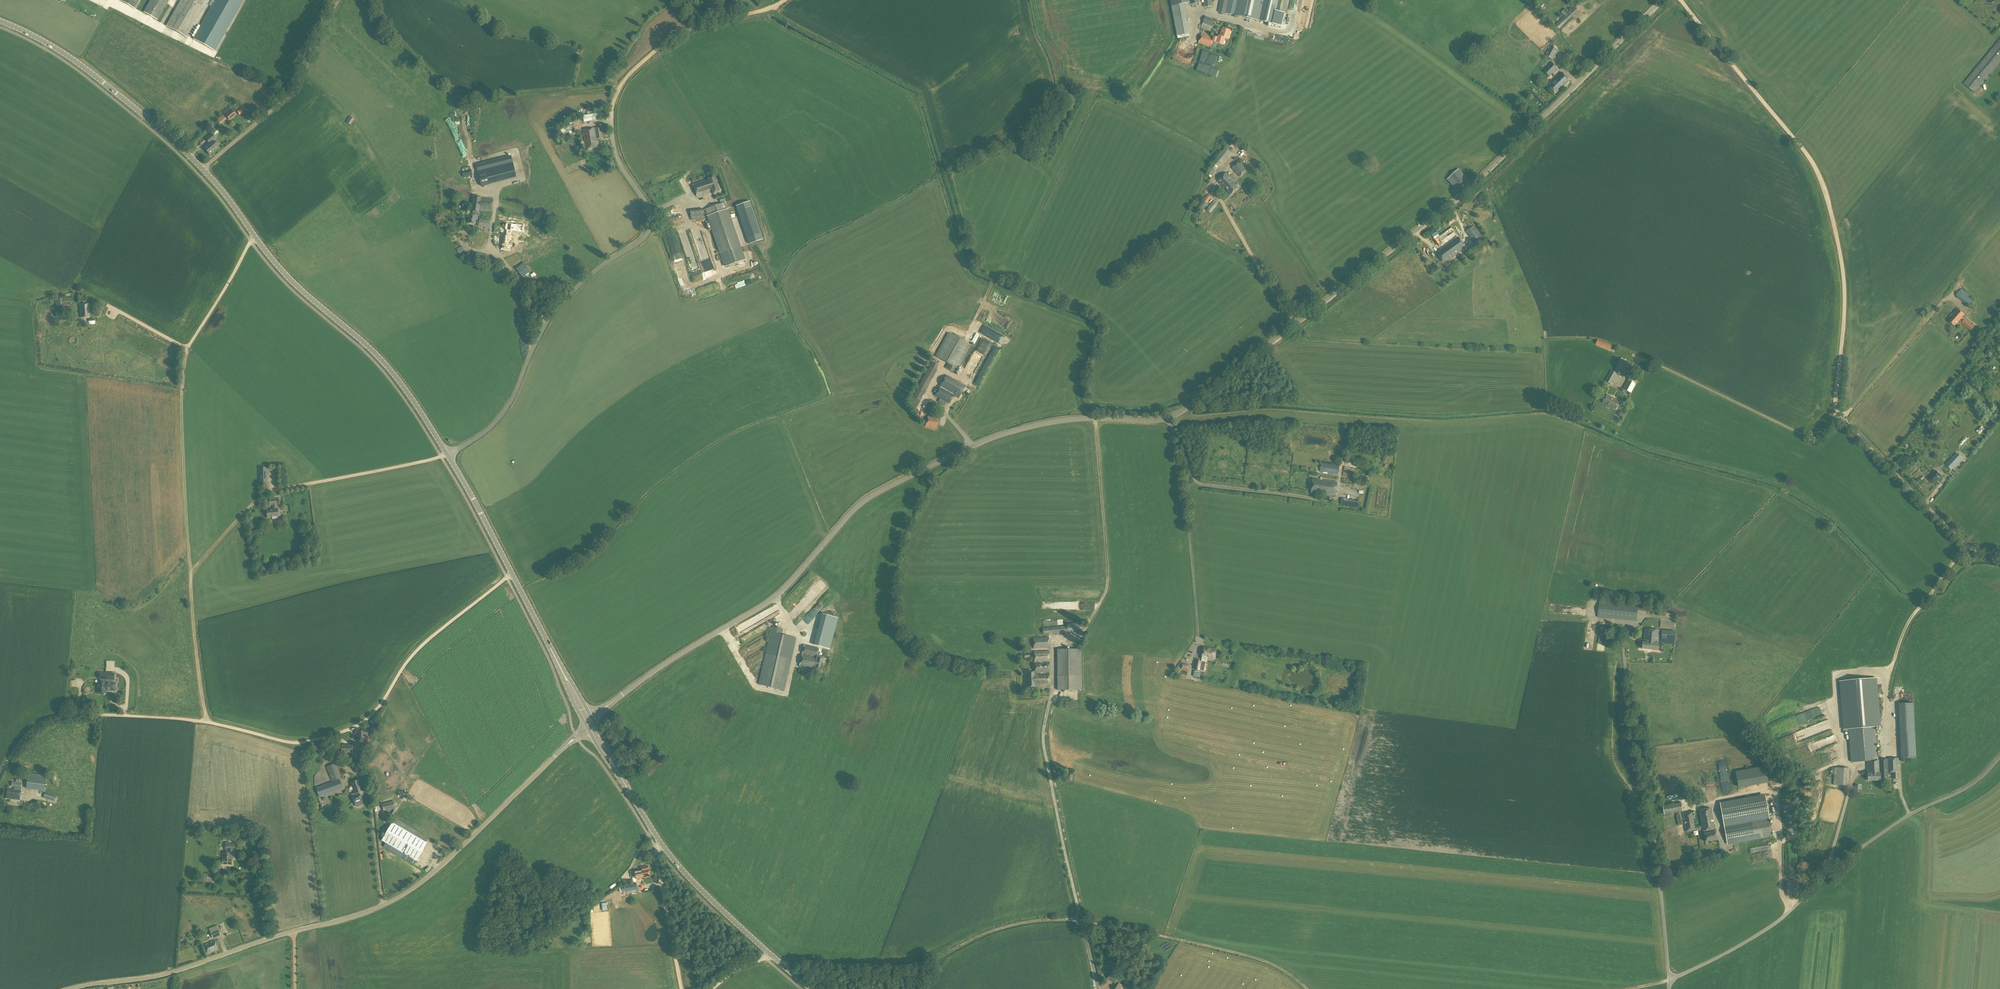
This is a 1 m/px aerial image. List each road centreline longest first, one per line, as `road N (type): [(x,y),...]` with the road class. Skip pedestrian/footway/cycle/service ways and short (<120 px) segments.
road 1 (unclassified): [(591,717),(777,597),(883,491),(1009,434),(1071,420),(1164,420),(1186,410),(1476,184),(1663,0)]
road 2 (track): [(0,777),(24,733),(62,713),(203,721),(299,748),(339,736),(372,721),(407,663),(513,575)]
road 3 (unclassified): [(576,738),(400,896),(182,970),(71,988)]
road 4 (track): [(1306,988),(1251,957),(1069,920),(1013,925),(899,968),(779,960)]
road 5 (track): [(206,722),(191,601),(184,376),(190,343),(256,237)]
road 6 (track): [(786,0),(689,30),(619,87),(486,98),(461,95),(437,78),(389,34),(373,0)]
road 7 (unclassified): [(448,455),(507,410),(558,299),(644,231),(643,197),(612,144),(619,87)]
road 8 (track): [(1680,0),(1817,170),(1846,293),(1836,406)]
road 9 (unclassified): [(1670,979),(1779,919),(1828,872),(1914,812),(1973,787),(1999,756)]
road 10 (tertiary): [(448,455),(389,368),(286,275),(202,169)]
road 11 (unclassified): [(1670,979),(1627,635)]
road 12 (track): [(448,455),(277,490),(248,509),(191,573)]
road 13 (tertiary): [(202,169),(84,68),(0,22)]
road 14 (unclassified): [(1999,554),(1960,540),(1836,406)]
road 15 (unclassified): [(202,169),(297,90),(337,0)]
road 16 (tertiary): [(811,988),(705,895),(656,833)]
road 17 (tertiary): [(550,648),(448,455)]
road 18 (track): [(1641,361),(1804,434),(1838,414)]
road 19 (track): [(299,748),(363,775),(383,905)]
road 20 (track): [(1966,545),(1905,629),(1888,692)]
road 21 (track): [(1841,418),(1933,312)]

